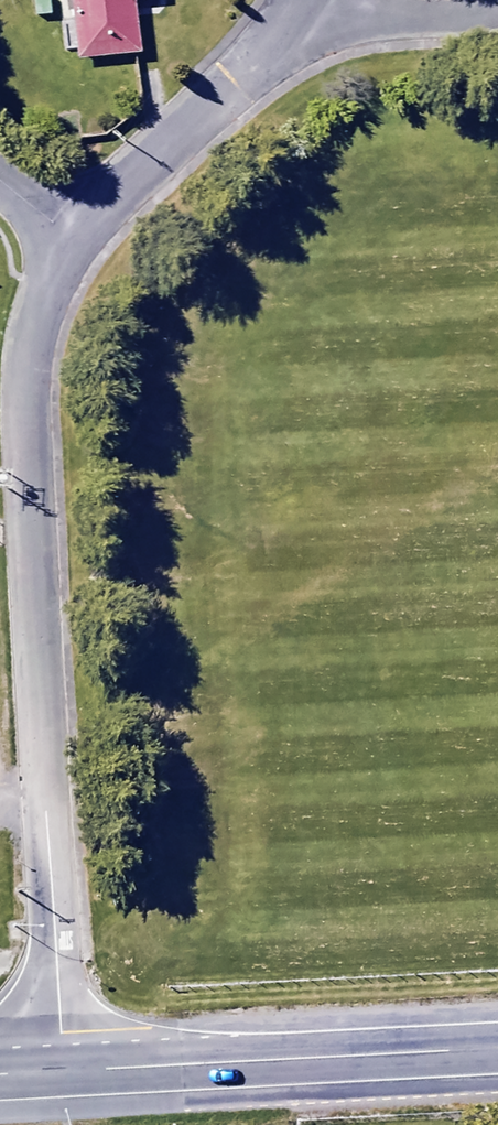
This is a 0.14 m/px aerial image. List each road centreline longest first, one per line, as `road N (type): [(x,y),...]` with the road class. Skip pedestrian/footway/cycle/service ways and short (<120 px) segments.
road 1 (residential): [(81,243),(49,308),(39,368),(62,1068)]
road 2 (trunk): [(62,1068),(497,1045)]
road 3 (residential): [(300,12),(81,243)]
road 4 (residential): [(497,18),(342,22),(300,12)]

